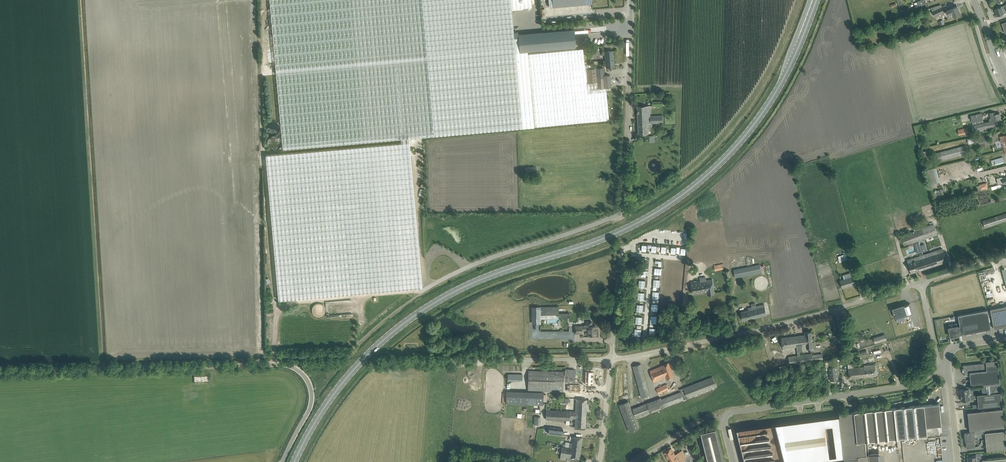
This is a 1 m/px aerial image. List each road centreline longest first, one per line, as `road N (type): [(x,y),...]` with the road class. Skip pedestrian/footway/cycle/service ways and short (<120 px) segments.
road 1 (secondary): [(294,461),(342,384),(418,313),(475,282),(624,229),(715,167),(777,89),(817,0)]
road 2 (unclassified): [(423,291),(624,210),(631,0)]
road 3 (unclassified): [(0,370),(288,365),(307,380),(312,397),(282,461)]
road 4 (unclassified): [(612,361),(921,283)]
road 5 (unclassified): [(723,414),(914,384),(932,373),(938,352)]
road 6 (unclassified): [(380,362),(612,361)]
road 7 (track): [(274,364),(276,305),(423,291)]

